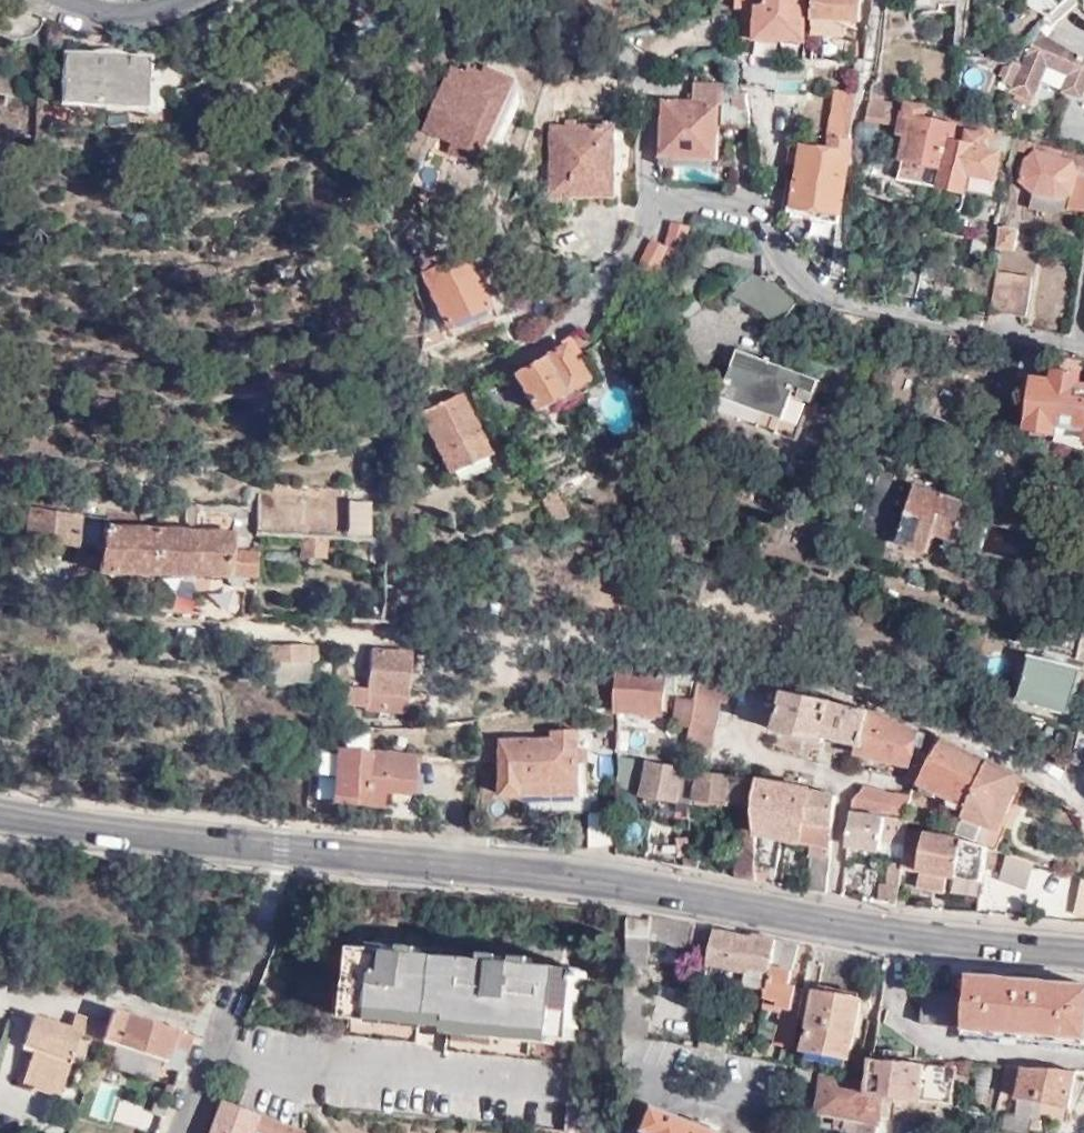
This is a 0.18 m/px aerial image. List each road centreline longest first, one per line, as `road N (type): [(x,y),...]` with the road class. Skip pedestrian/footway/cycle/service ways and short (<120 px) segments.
road 1 (secondary): [(0,822),(528,872),(880,932),(1083,948)]
road 2 (residential): [(482,377),(600,294),(679,201),(746,212),(790,271),(835,297),(885,315),(1083,356)]
road 3 (residential): [(240,988),(182,1132)]

